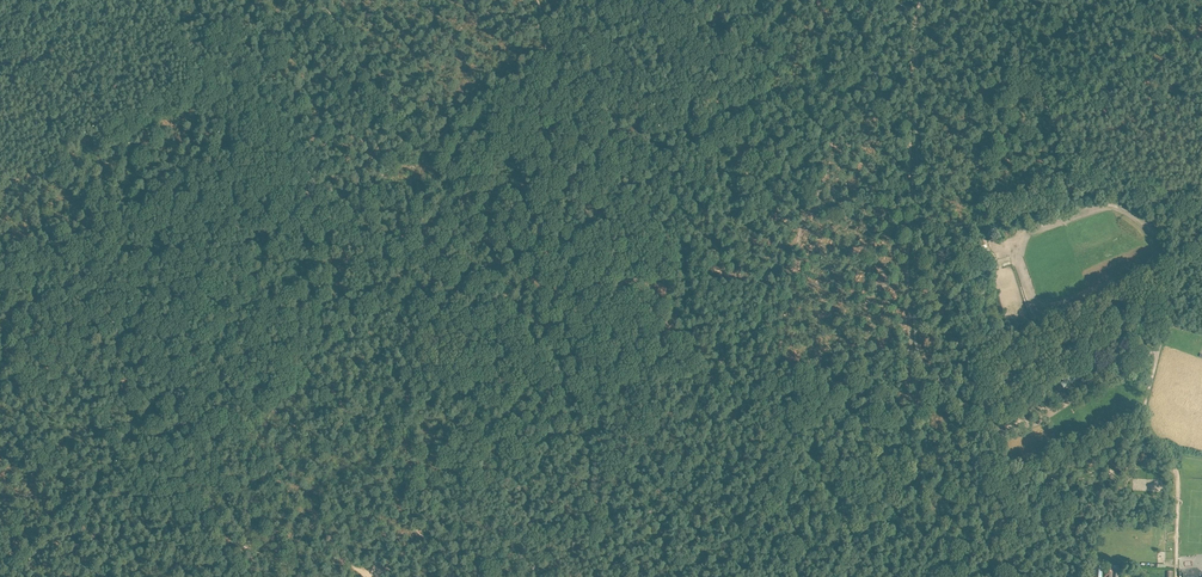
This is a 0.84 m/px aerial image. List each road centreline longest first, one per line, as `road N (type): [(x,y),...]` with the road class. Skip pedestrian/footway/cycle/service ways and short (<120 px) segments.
road 1 (track): [(946,576),(911,337),(915,52)]
road 2 (track): [(1177,495),(1171,458),(1145,411),(1167,322)]

